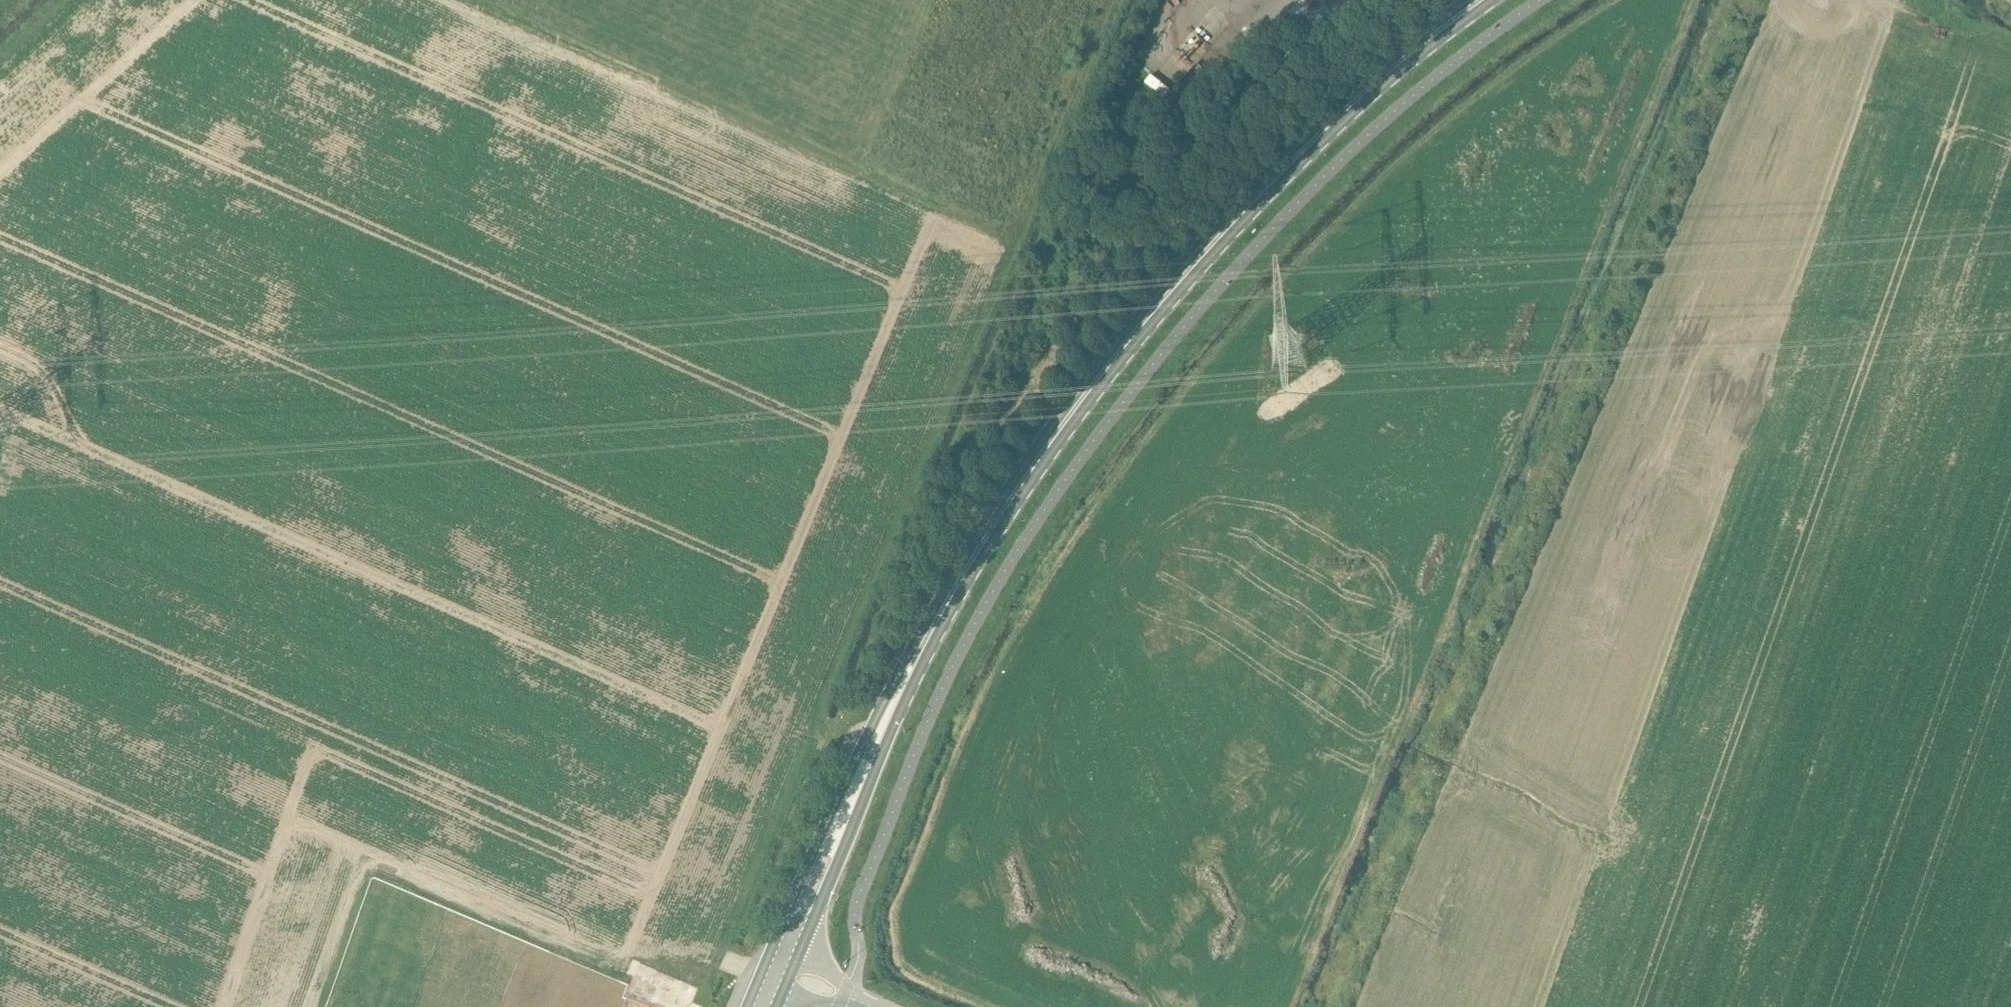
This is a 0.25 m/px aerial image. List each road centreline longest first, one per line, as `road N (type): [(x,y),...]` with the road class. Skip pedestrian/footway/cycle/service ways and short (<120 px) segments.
road 1 (secondary): [(777,971),(902,686),(1030,469),(1218,236),(1373,86),(1481,0)]

